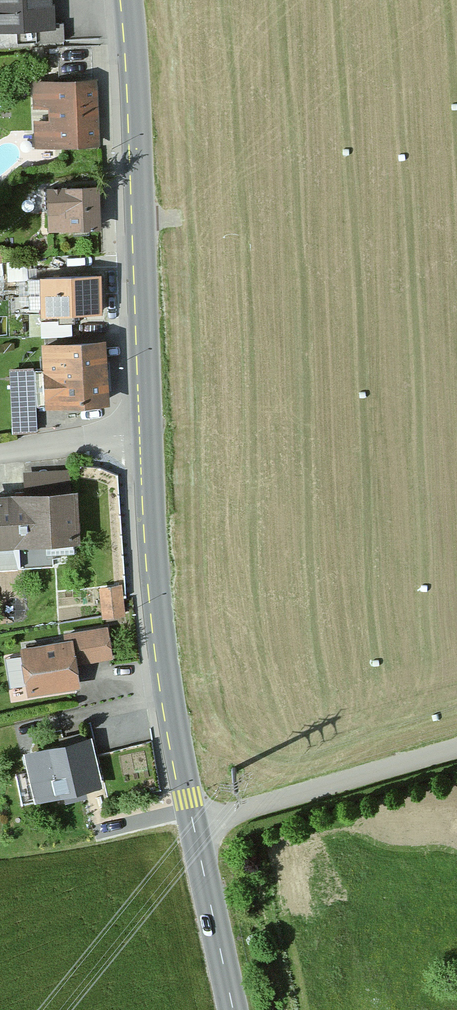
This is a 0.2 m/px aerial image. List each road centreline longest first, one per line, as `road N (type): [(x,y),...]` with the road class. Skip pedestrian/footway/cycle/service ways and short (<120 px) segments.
road 1 (tertiary): [(151,431),(129,0)]
road 2 (tertiary): [(193,825),(157,586),(151,431)]
road 3 (unclassified): [(193,825),(456,747)]
road 4 (tertiary): [(233,1009),(193,825)]
road 5 (unclassified): [(0,450),(151,431)]

